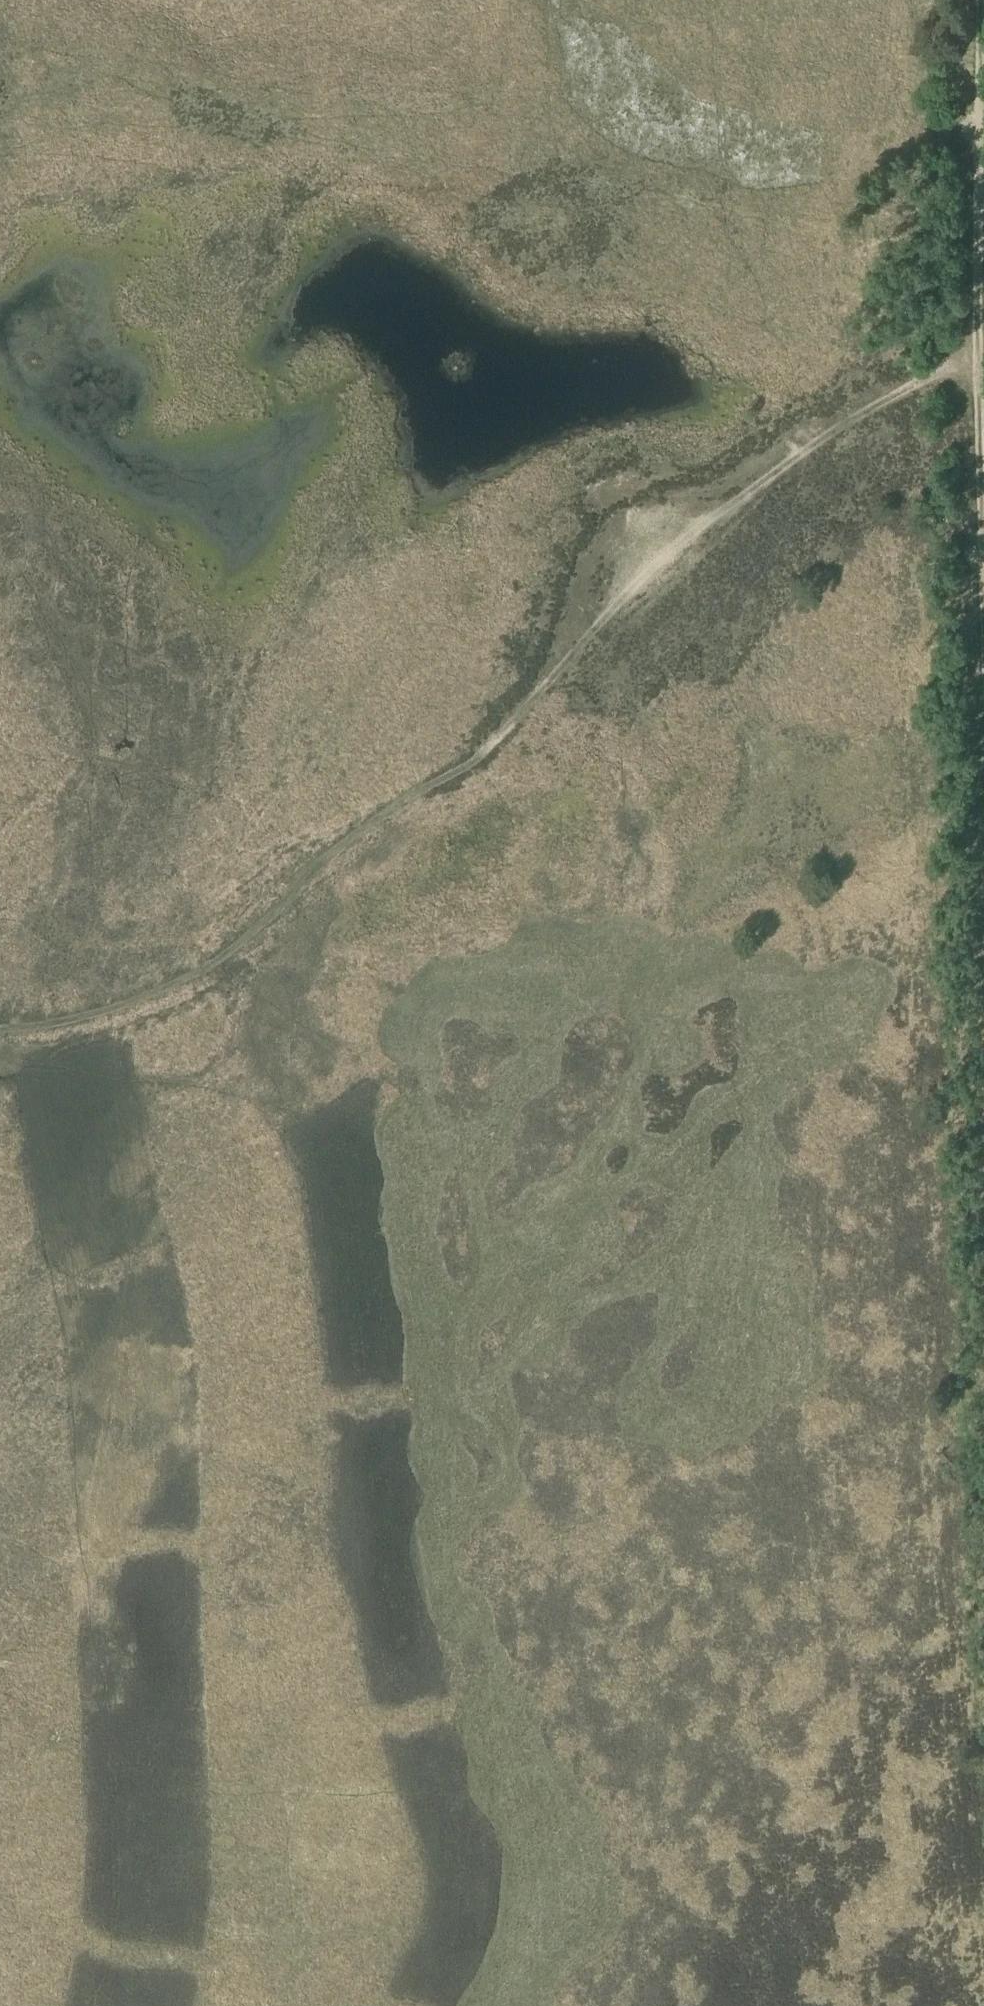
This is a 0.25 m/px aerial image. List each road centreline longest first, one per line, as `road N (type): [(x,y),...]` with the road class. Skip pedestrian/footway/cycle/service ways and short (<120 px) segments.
road 1 (track): [(983,340),(813,444),(631,593),(498,746),(450,776)]
road 2 (track): [(983,0),(983,397)]

